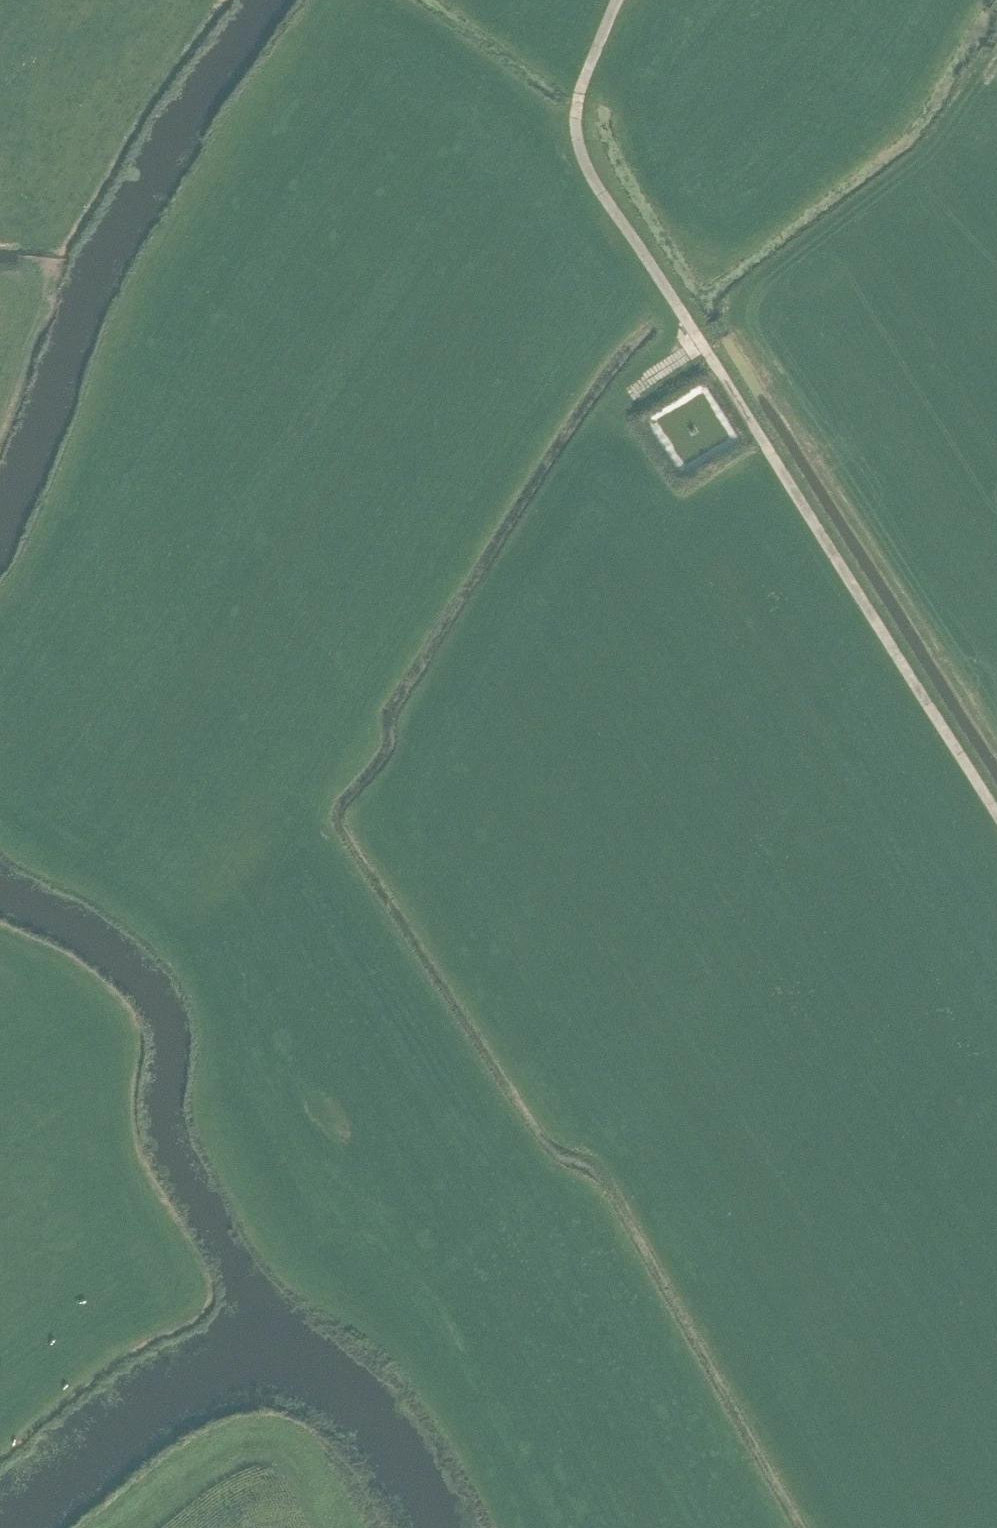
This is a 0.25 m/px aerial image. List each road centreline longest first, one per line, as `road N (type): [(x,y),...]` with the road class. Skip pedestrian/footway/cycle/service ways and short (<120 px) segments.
road 1 (track): [(620,0),(576,104),(579,149),(591,175),(996,815)]

